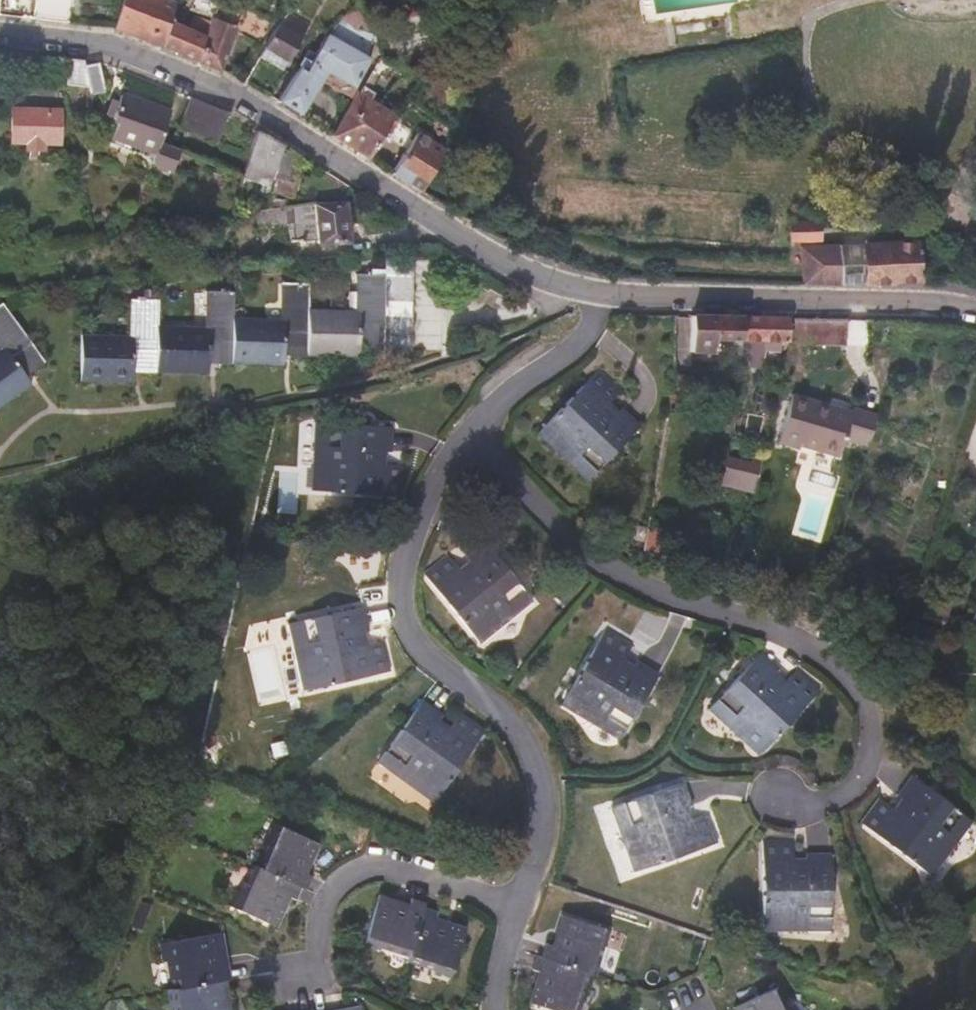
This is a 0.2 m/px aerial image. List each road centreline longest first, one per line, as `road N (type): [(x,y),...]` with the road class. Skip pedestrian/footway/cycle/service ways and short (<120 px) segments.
road 1 (residential): [(0,33),(104,43),(242,97),(526,272),(592,293)]
road 2 (residential): [(473,431),(583,547),(648,588),(786,631),(841,668),(872,718),(858,785),(828,801),(782,804)]
road 3 (residential): [(473,431),(448,468),(406,567),(424,648),(475,690),(534,770),(536,851),(518,912)]
road 4 (residential): [(592,293),(975,310)]
road 5 (residential): [(518,912),(449,881),(398,869),(353,878),(327,899),(316,972)]
road 6 (residential): [(592,293),(590,330),(573,350),(517,385),(473,431)]

